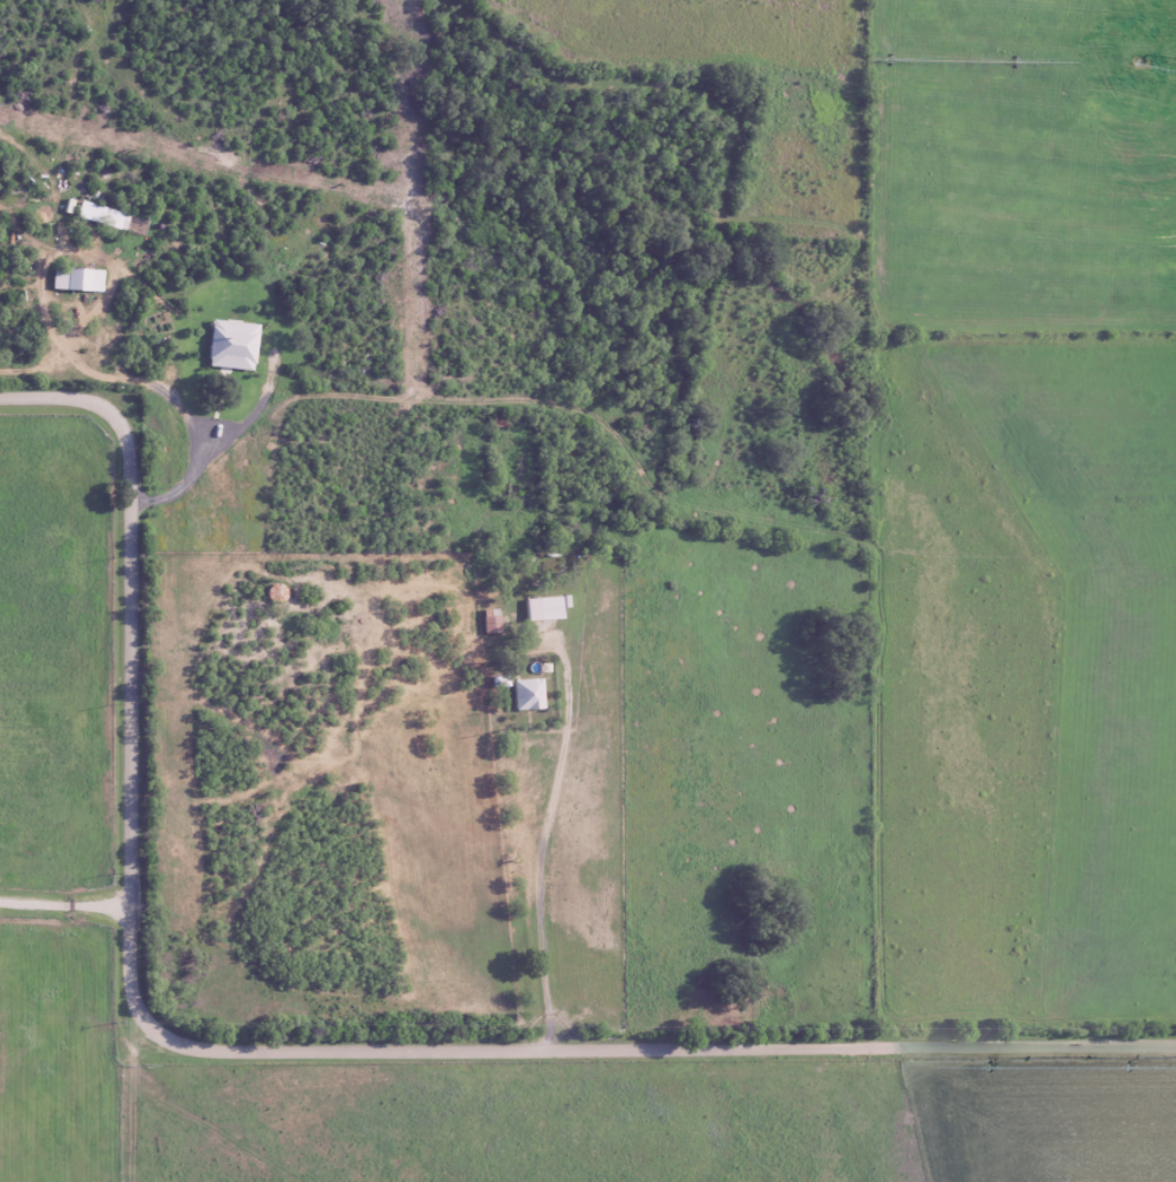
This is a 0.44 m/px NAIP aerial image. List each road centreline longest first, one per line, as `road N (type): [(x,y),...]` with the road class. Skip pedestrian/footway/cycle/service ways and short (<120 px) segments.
road 1 (residential): [(0,397),(103,403),(132,446),(136,1010),(166,1044),(1175,1042)]
road 2 (residential): [(545,1046),(543,768)]
road 3 (residential): [(166,1044),(89,1135),(74,1159),(76,1181)]

